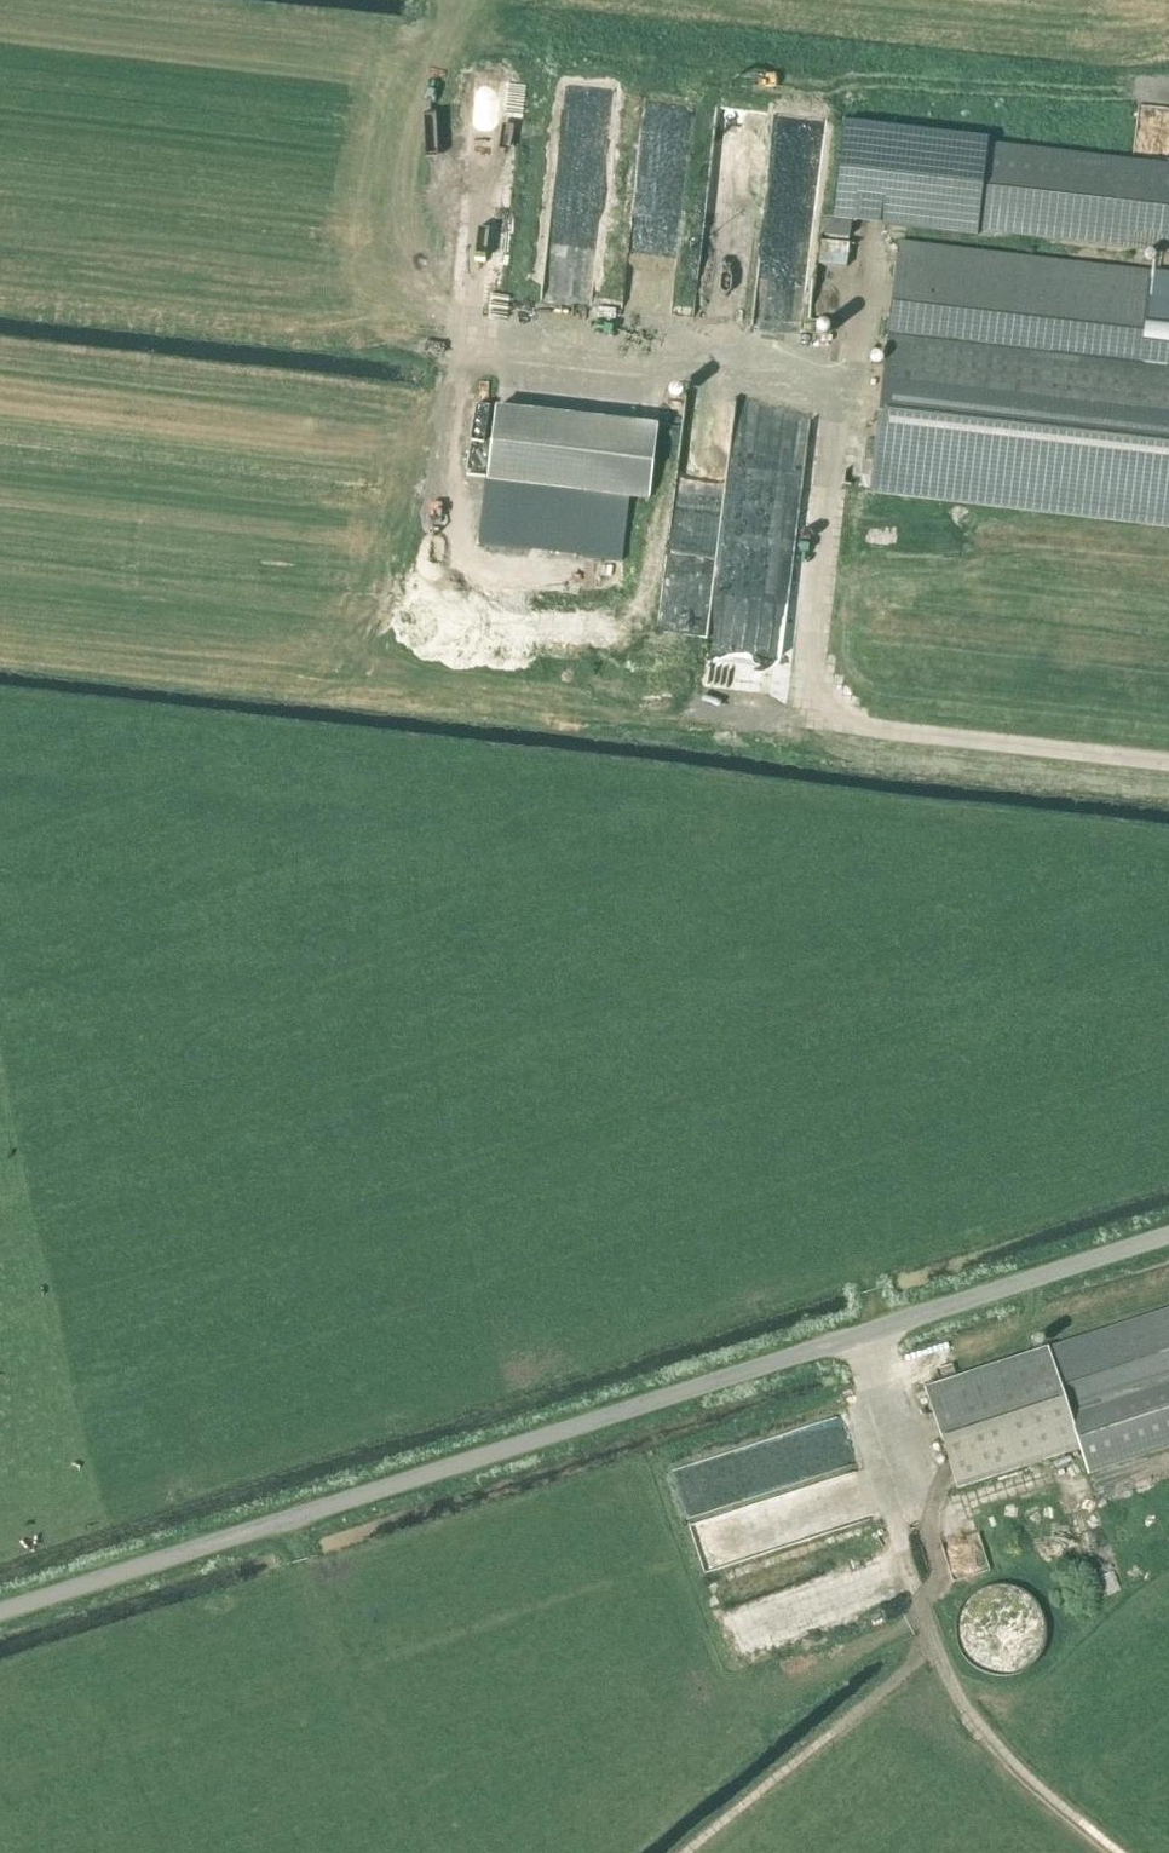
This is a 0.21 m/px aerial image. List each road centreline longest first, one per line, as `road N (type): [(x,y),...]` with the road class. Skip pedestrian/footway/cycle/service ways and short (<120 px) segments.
road 1 (unclassified): [(0,1614),(1168,1237)]

